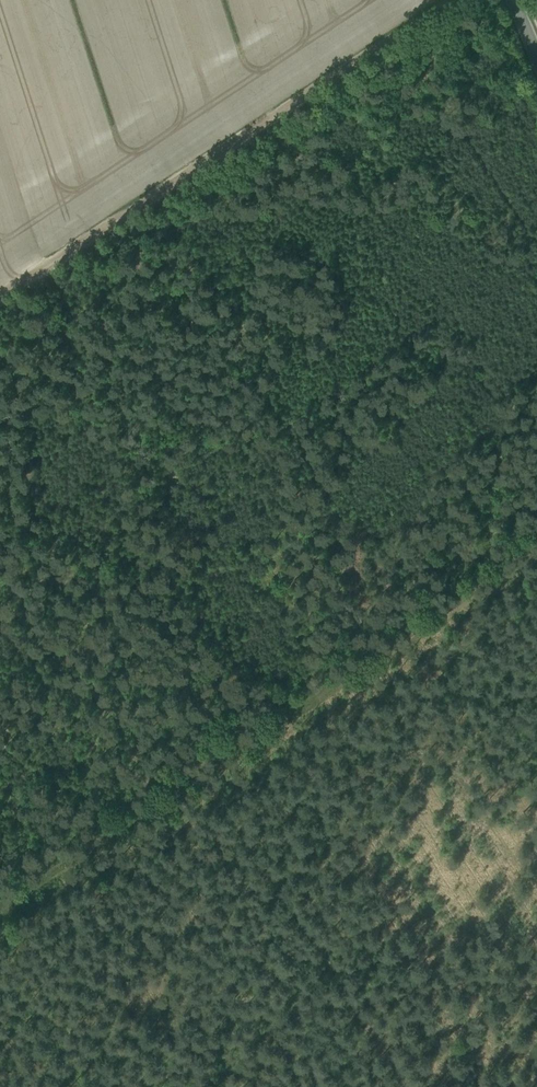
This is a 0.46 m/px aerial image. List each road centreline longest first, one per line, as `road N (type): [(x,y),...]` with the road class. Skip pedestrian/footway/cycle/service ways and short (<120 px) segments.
road 1 (track): [(441,0),(0,293)]

